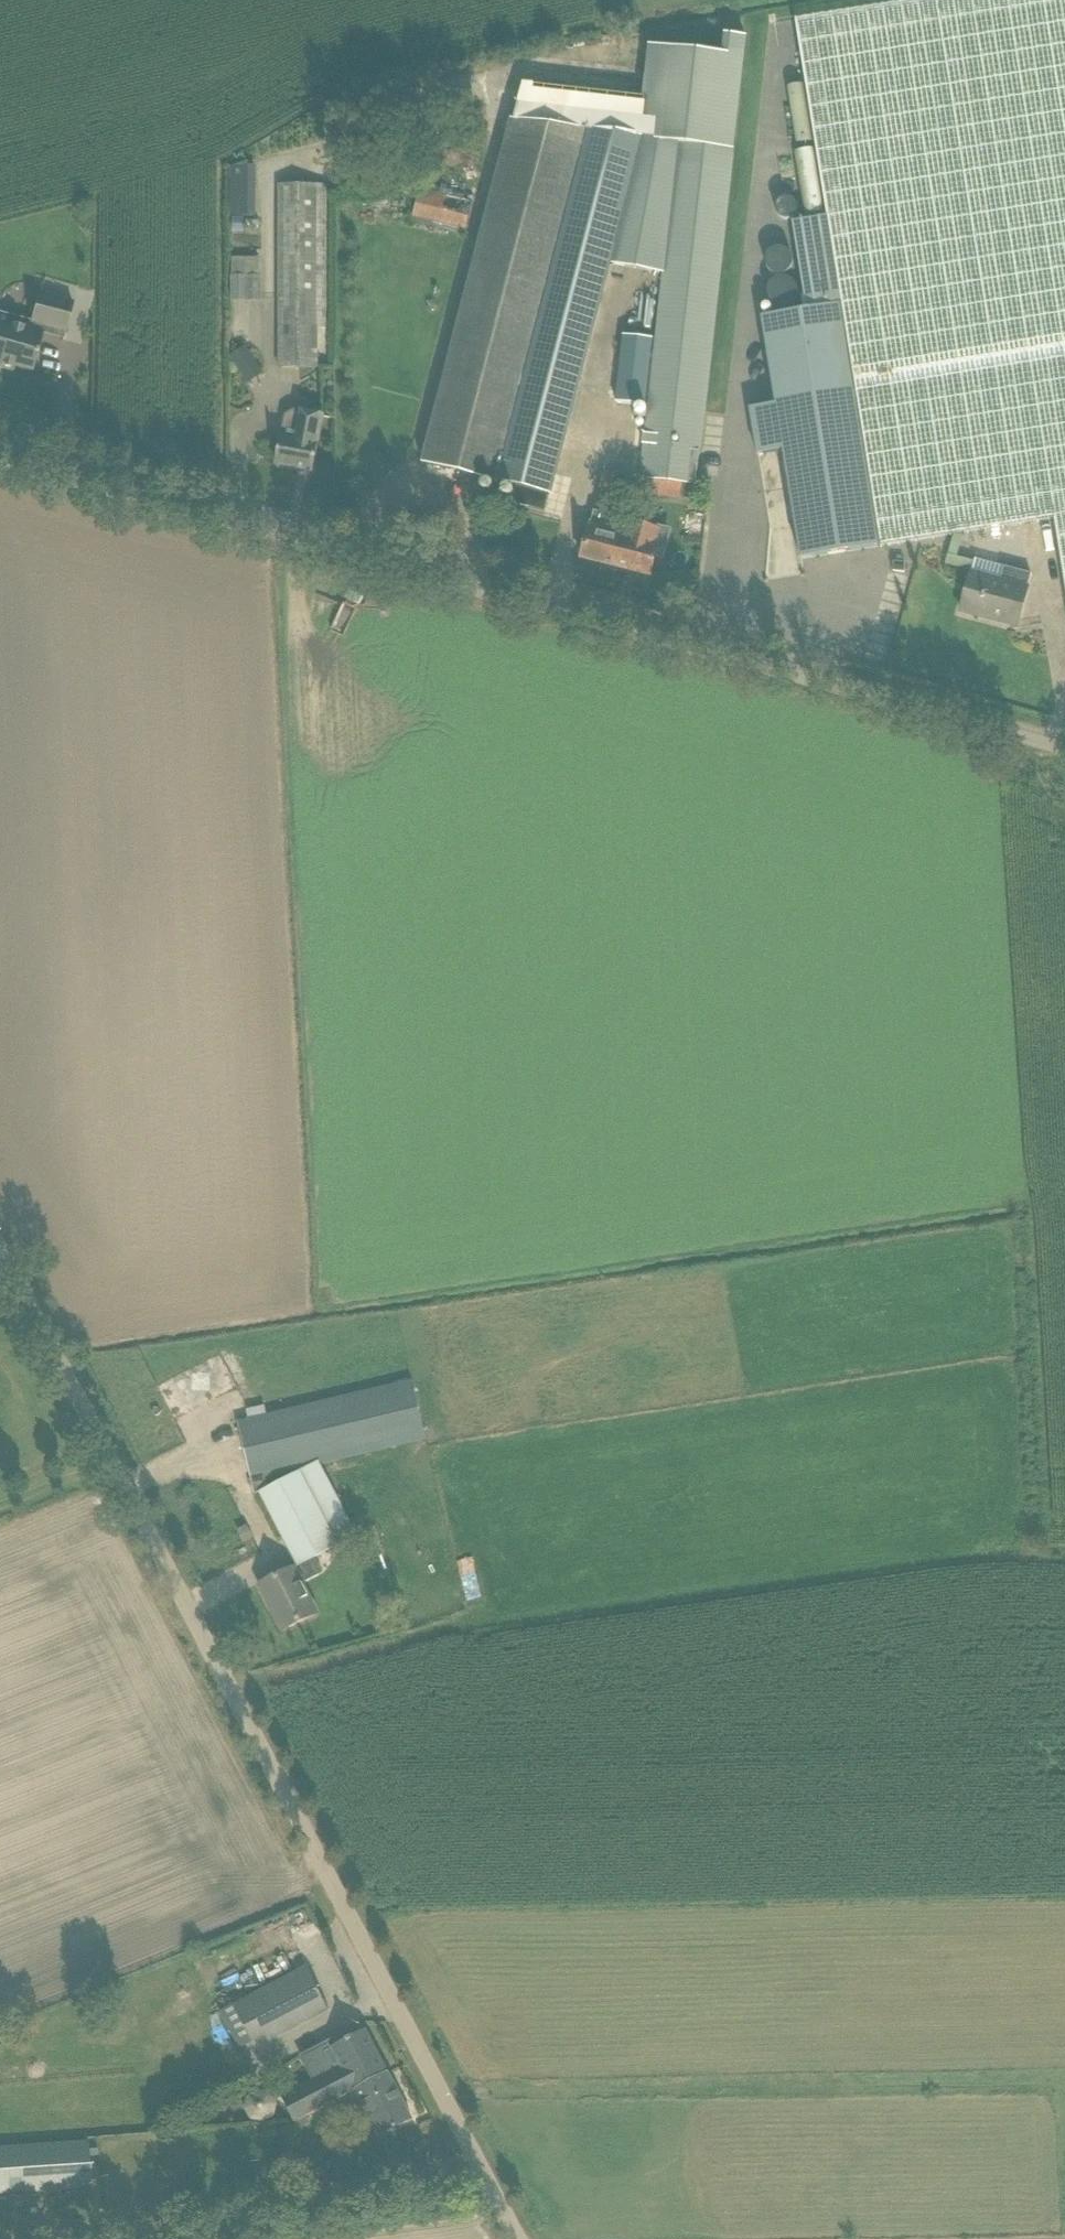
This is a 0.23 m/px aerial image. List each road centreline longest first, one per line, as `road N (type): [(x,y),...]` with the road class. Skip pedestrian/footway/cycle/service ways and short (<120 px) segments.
road 1 (unclassified): [(545,2238),(52,1294),(0,1223)]
road 2 (unclassified): [(0,458),(1064,745)]

